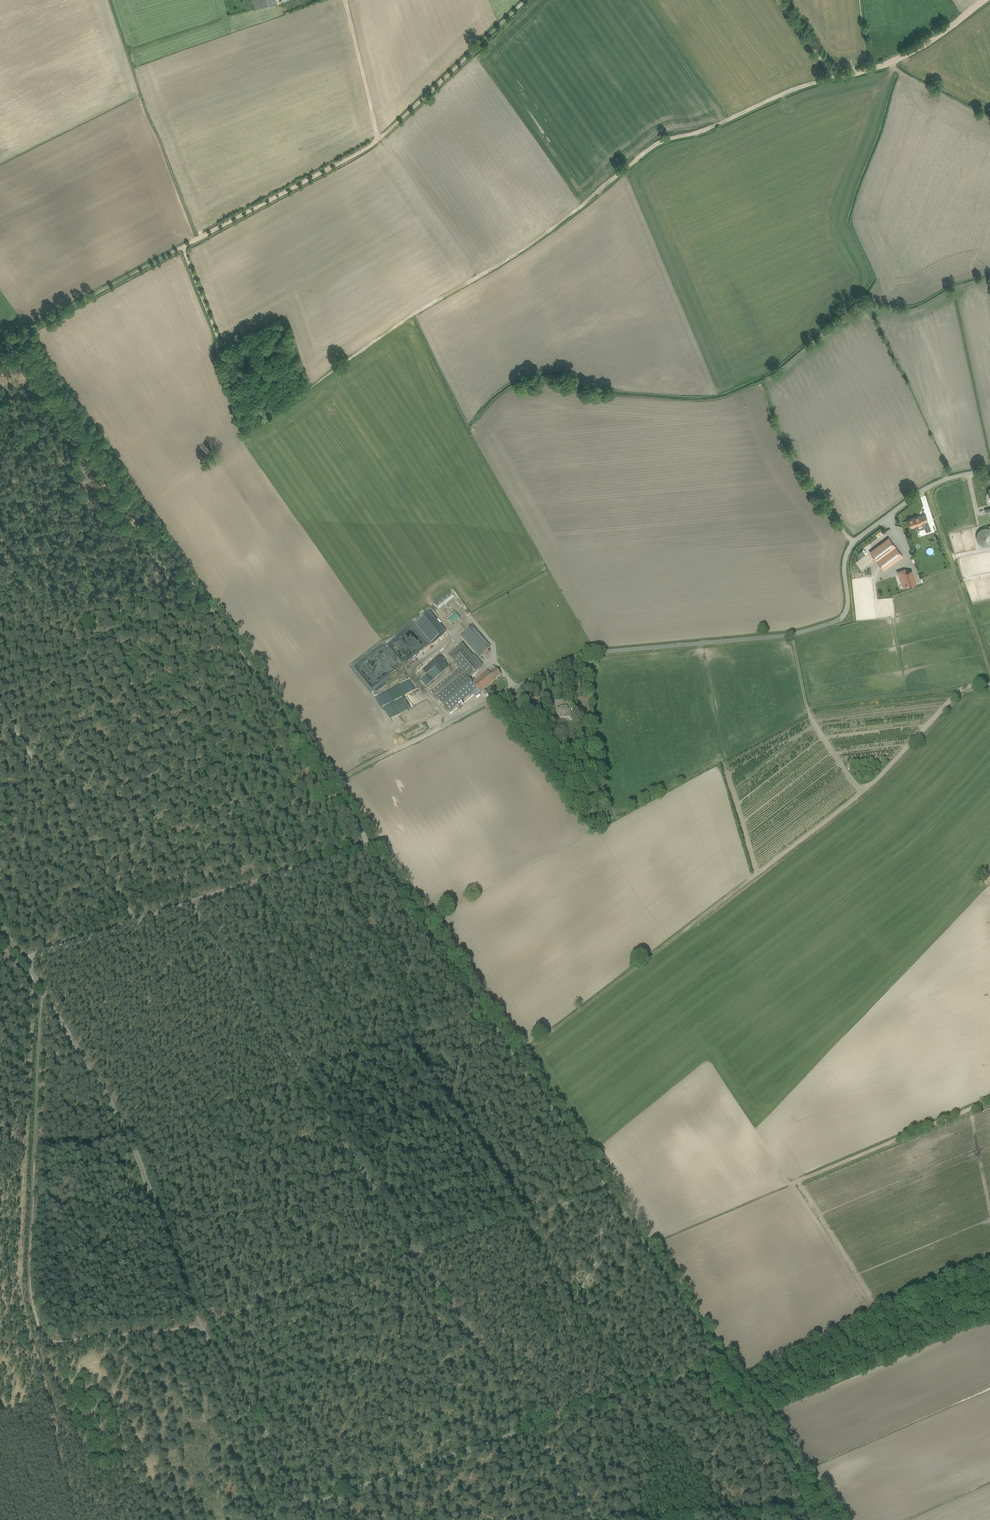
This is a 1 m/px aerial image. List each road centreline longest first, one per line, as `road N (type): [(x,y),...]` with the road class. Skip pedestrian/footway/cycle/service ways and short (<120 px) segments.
road 1 (track): [(303,1502),(197,1325),(38,1338),(26,1291),(37,988),(20,959),(135,923)]
road 2 (track): [(609,1188),(197,1325),(126,1131),(37,988)]
road 3 (unclassified): [(443,725),(581,655),(776,638),(841,619),(845,557),(855,538),(939,477),(989,469)]
road 4 (track): [(184,906),(531,1426)]
road 5 (track): [(415,313),(475,429),(496,405),(541,386),(714,398),(759,381),(789,455),(855,538)]
road 6 (track): [(26,334),(367,843)]
road 7 (track): [(989,682),(956,690),(866,789),(518,1058)]
road 8 (track): [(836,1519),(518,1058)]
road 9 (track): [(415,313),(527,247),(656,145),(833,78)]
road 10 (track): [(182,248),(249,433),(415,313)]
road 11 (track): [(518,1058),(367,843)]
road 12 (track): [(135,923),(0,708)]
road 13 (track): [(367,843),(135,923)]
road 14 (track): [(379,139),(182,248)]
road 15 (track): [(725,1358),(531,1426)]
road 16 (track): [(379,139),(524,0)]
road 17 (track): [(989,671),(923,485)]
road 18 (track): [(182,248),(26,334)]
road 19 (track): [(344,0),(379,139)]
road 20 (track): [(443,725),(327,786)]

